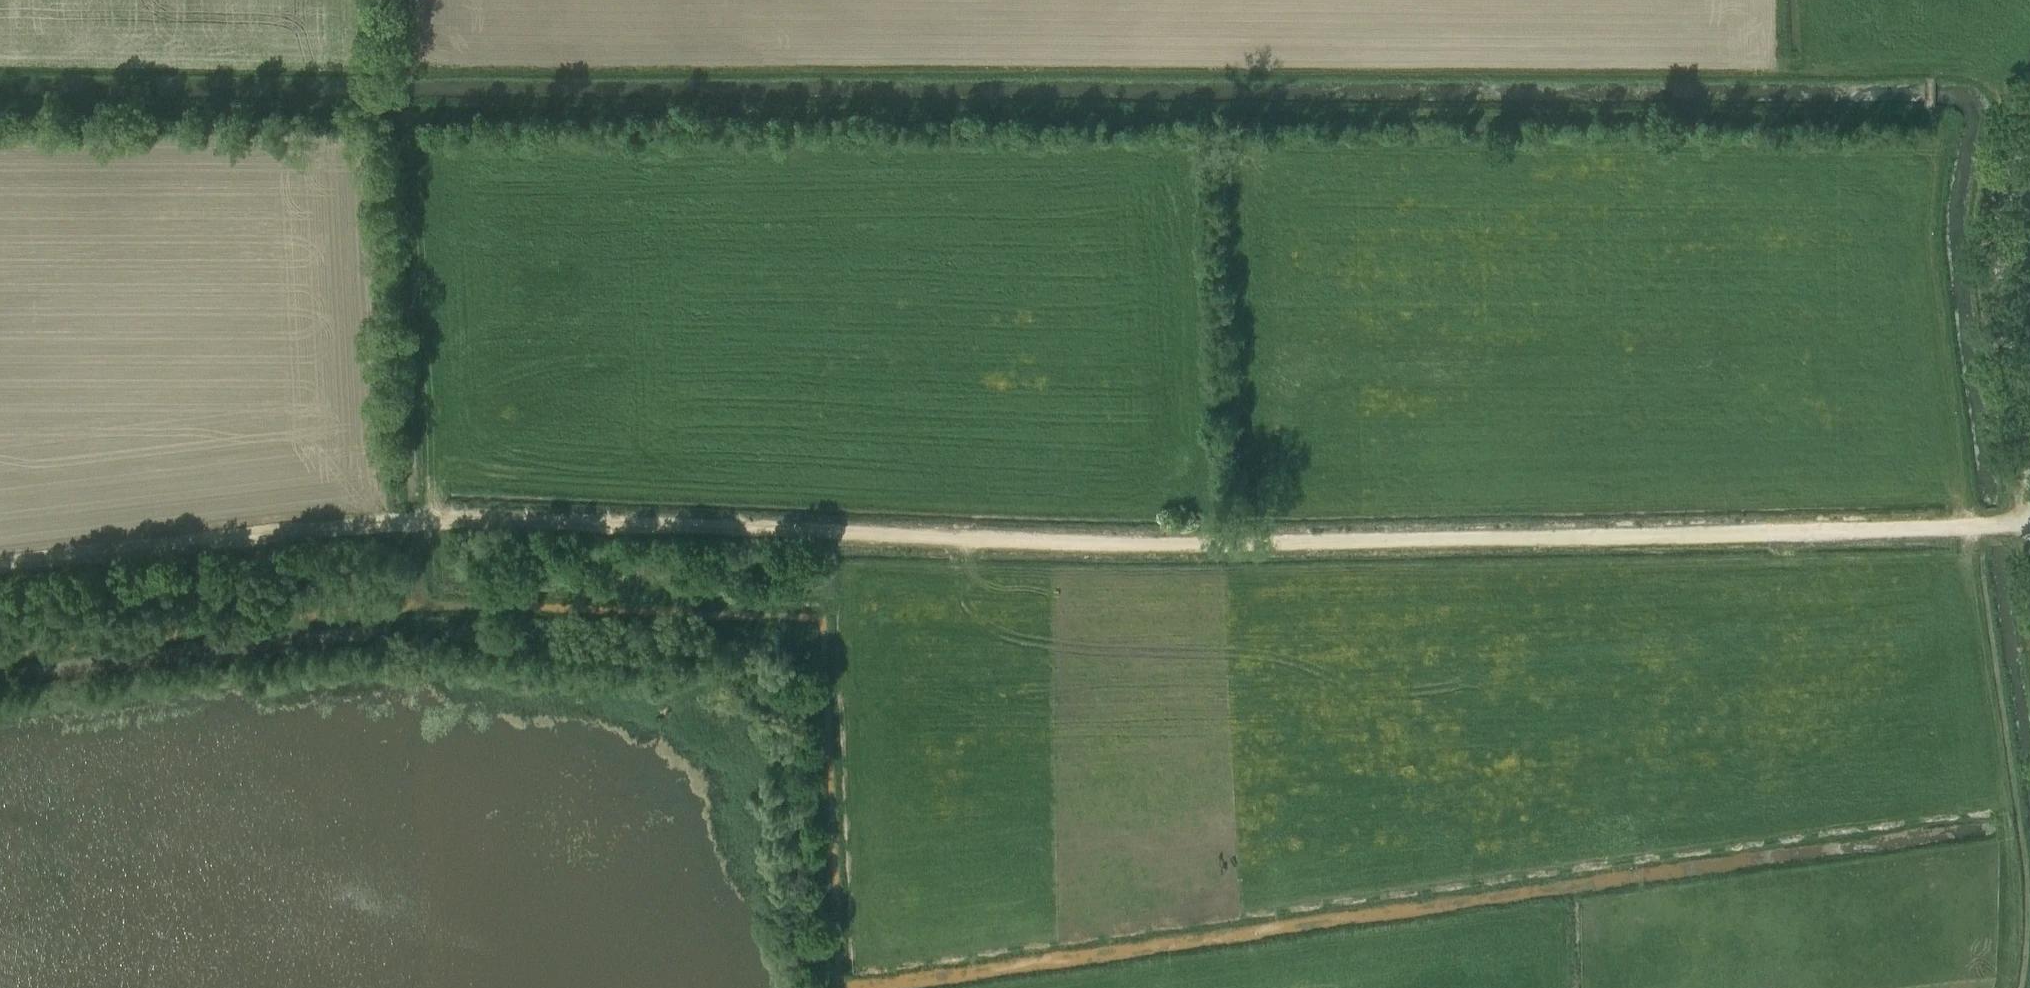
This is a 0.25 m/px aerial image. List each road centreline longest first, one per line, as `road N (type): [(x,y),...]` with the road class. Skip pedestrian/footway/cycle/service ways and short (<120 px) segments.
road 1 (unclassified): [(2029,470),(2000,273),(1999,214),(2029,127)]

